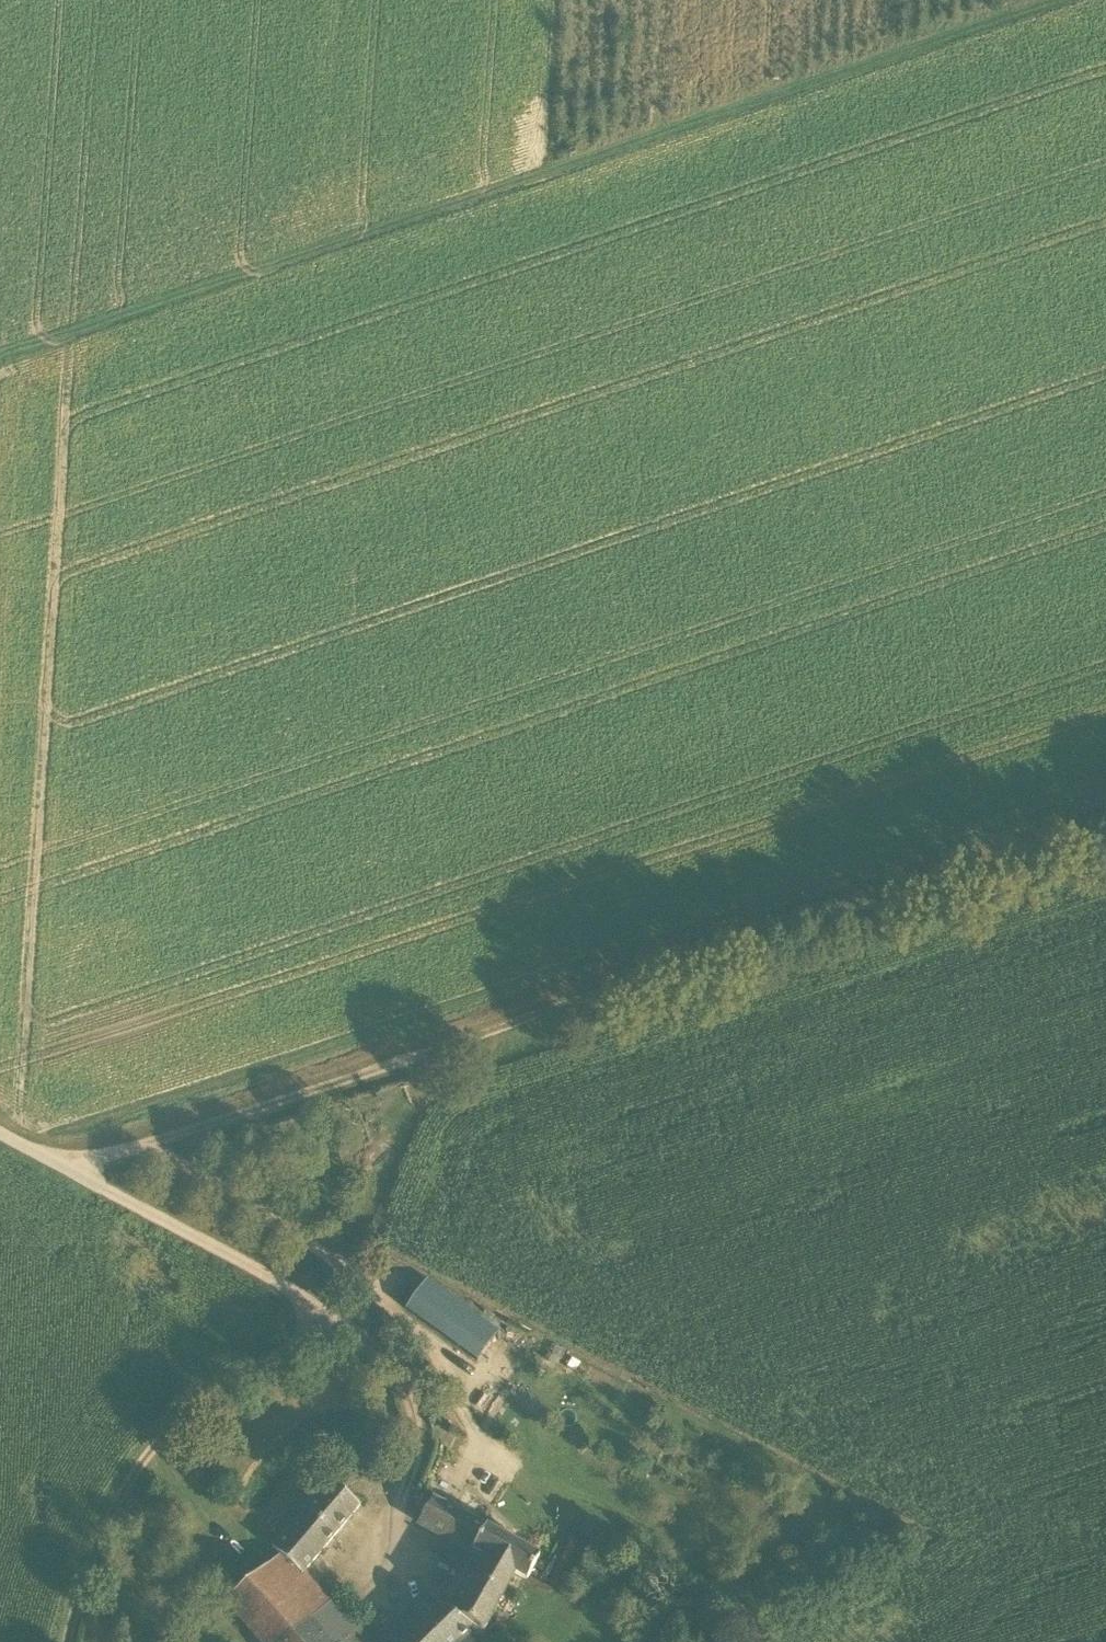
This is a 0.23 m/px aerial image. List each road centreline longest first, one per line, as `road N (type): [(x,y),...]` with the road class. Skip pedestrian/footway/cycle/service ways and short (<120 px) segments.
road 1 (track): [(86,1177),(809,944),(1105,838)]
road 2 (unclassified): [(318,1309),(0,1133)]

